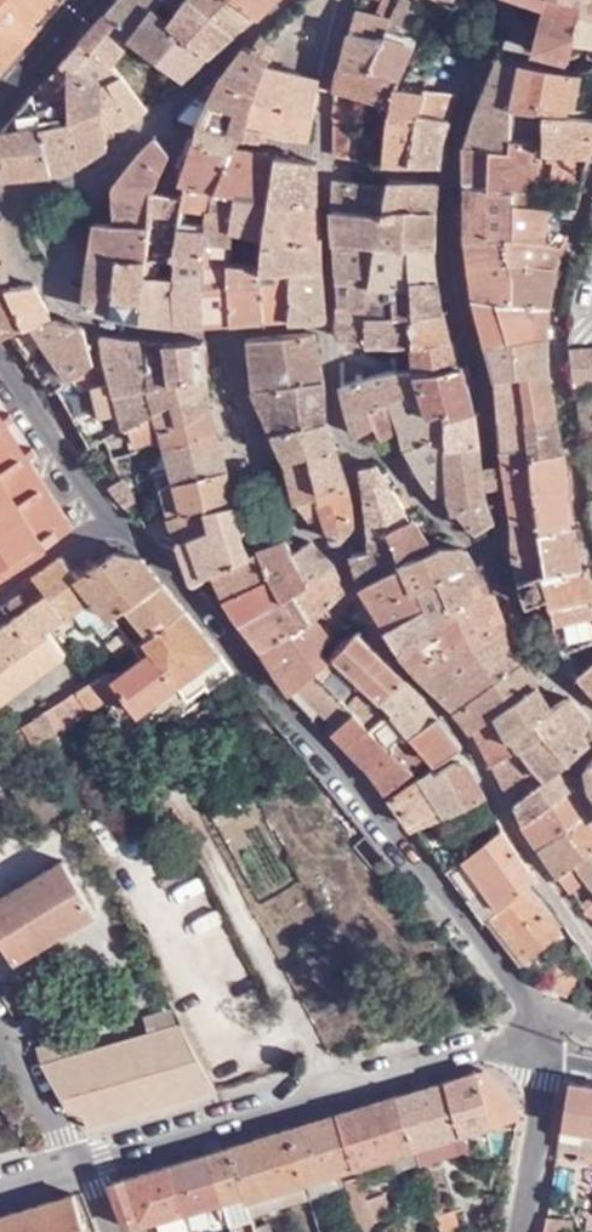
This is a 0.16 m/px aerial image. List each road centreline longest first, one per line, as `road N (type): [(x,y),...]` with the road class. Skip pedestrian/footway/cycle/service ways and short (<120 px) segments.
road 1 (residential): [(117,503),(502,966),(552,1046)]
road 2 (residential): [(88,1169),(337,1092),(552,1046)]
road 3 (residential): [(0,189),(53,198),(159,113)]
road 4 (residential): [(552,1046),(523,1231)]
road 5 (residential): [(0,366),(117,503)]
road 6 (residential): [(0,1025),(88,1169)]
road 7 (residential): [(117,503),(0,590)]
road 8 (tertiary): [(90,0),(0,104)]

